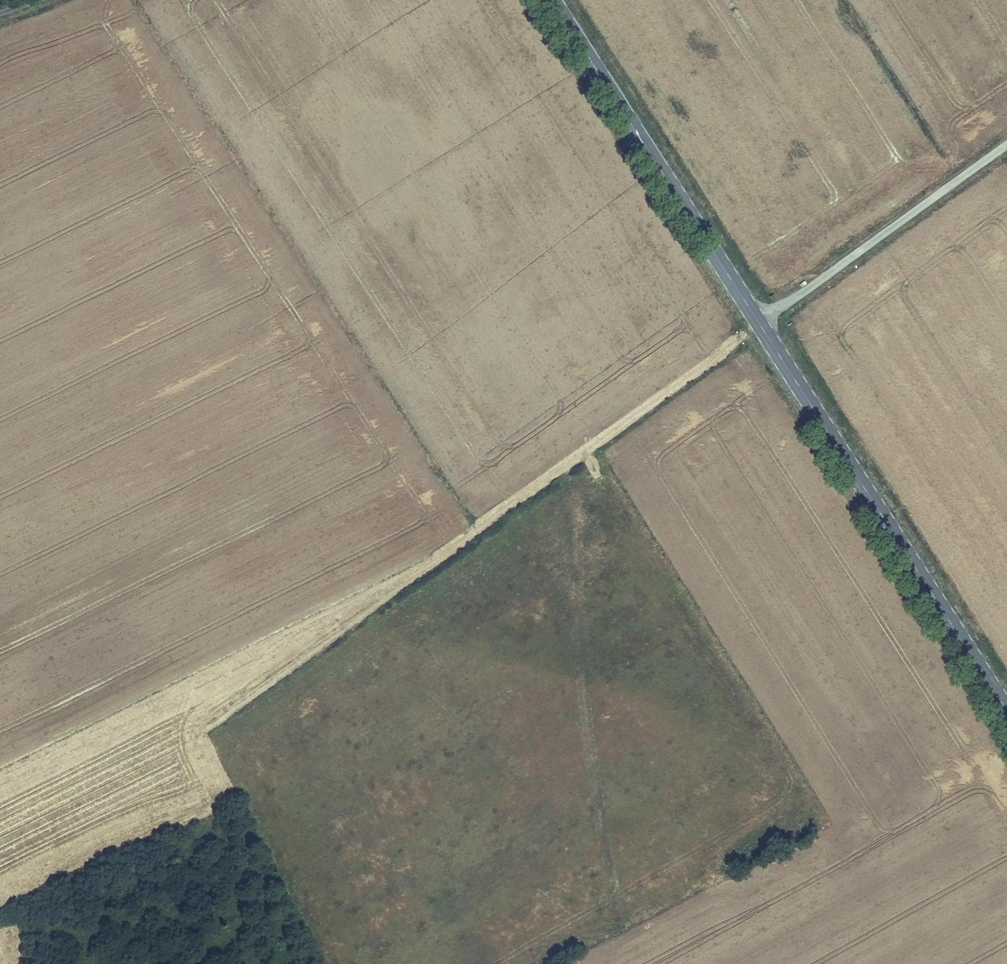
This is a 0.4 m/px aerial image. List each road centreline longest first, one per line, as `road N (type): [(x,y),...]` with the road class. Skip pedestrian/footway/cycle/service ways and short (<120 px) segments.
road 1 (secondary): [(1006,700),(759,324)]
road 2 (secondary): [(759,324),(555,0)]
road 3 (unclassified): [(759,324),(1006,143)]

